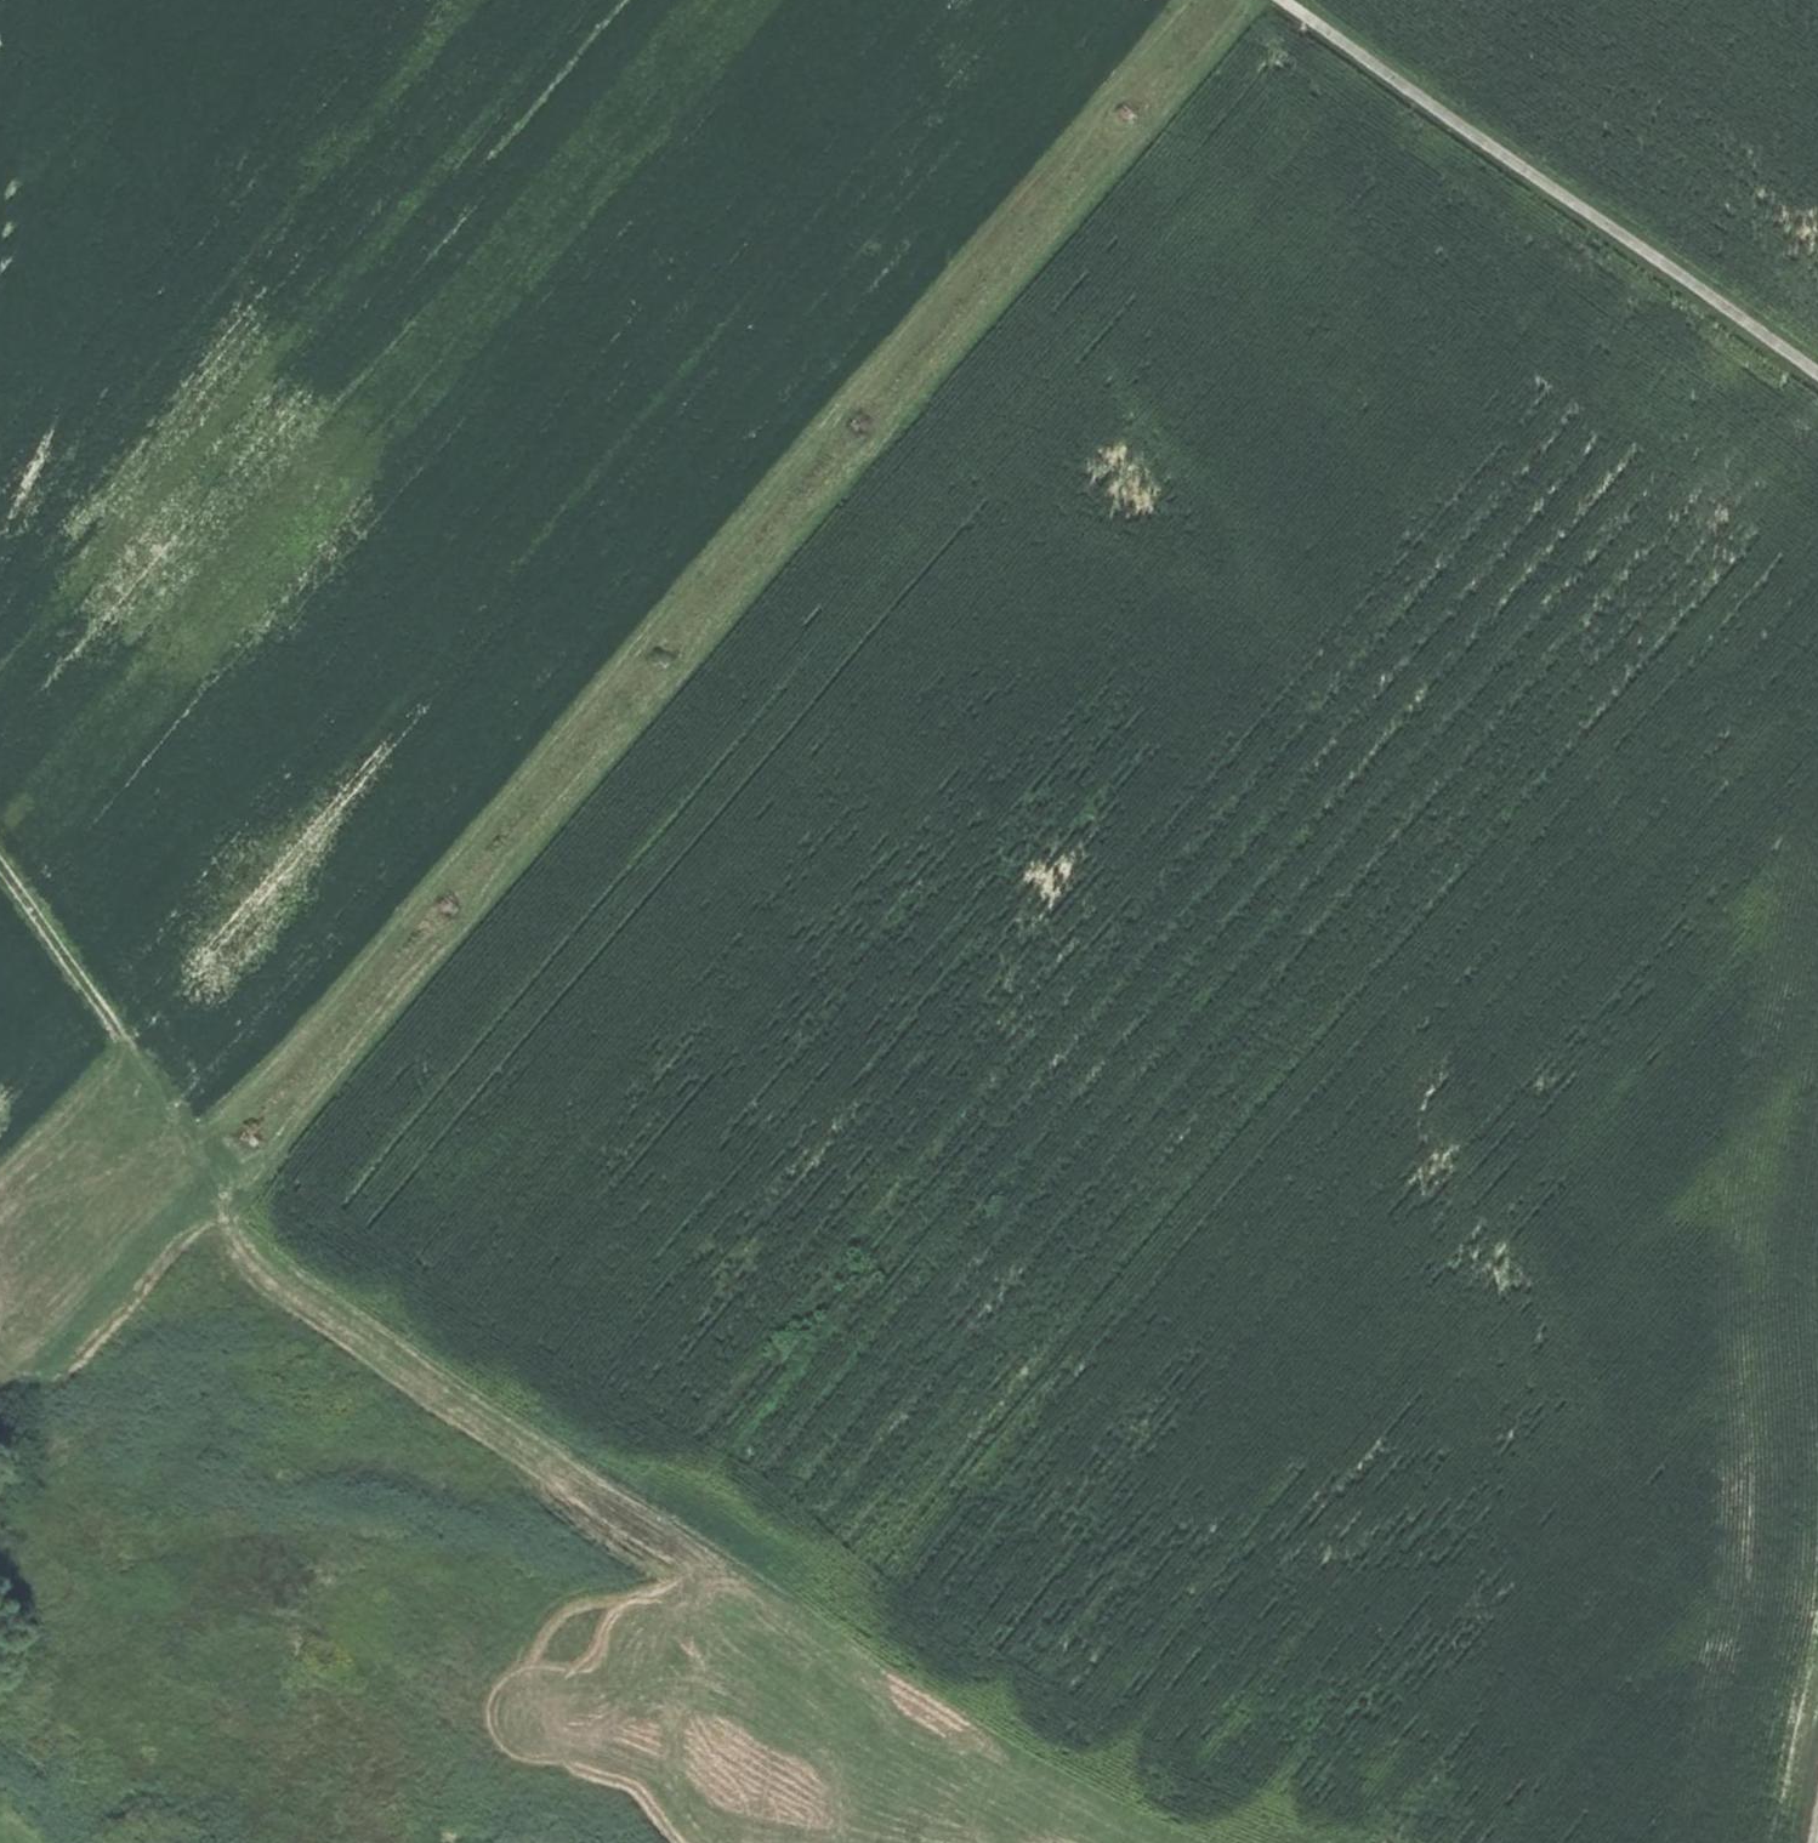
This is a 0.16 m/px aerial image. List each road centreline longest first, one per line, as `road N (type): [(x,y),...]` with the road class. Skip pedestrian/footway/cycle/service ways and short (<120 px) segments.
road 1 (track): [(0,1421),(215,1171),(0,869)]
road 2 (track): [(1283,0),(1817,368)]

